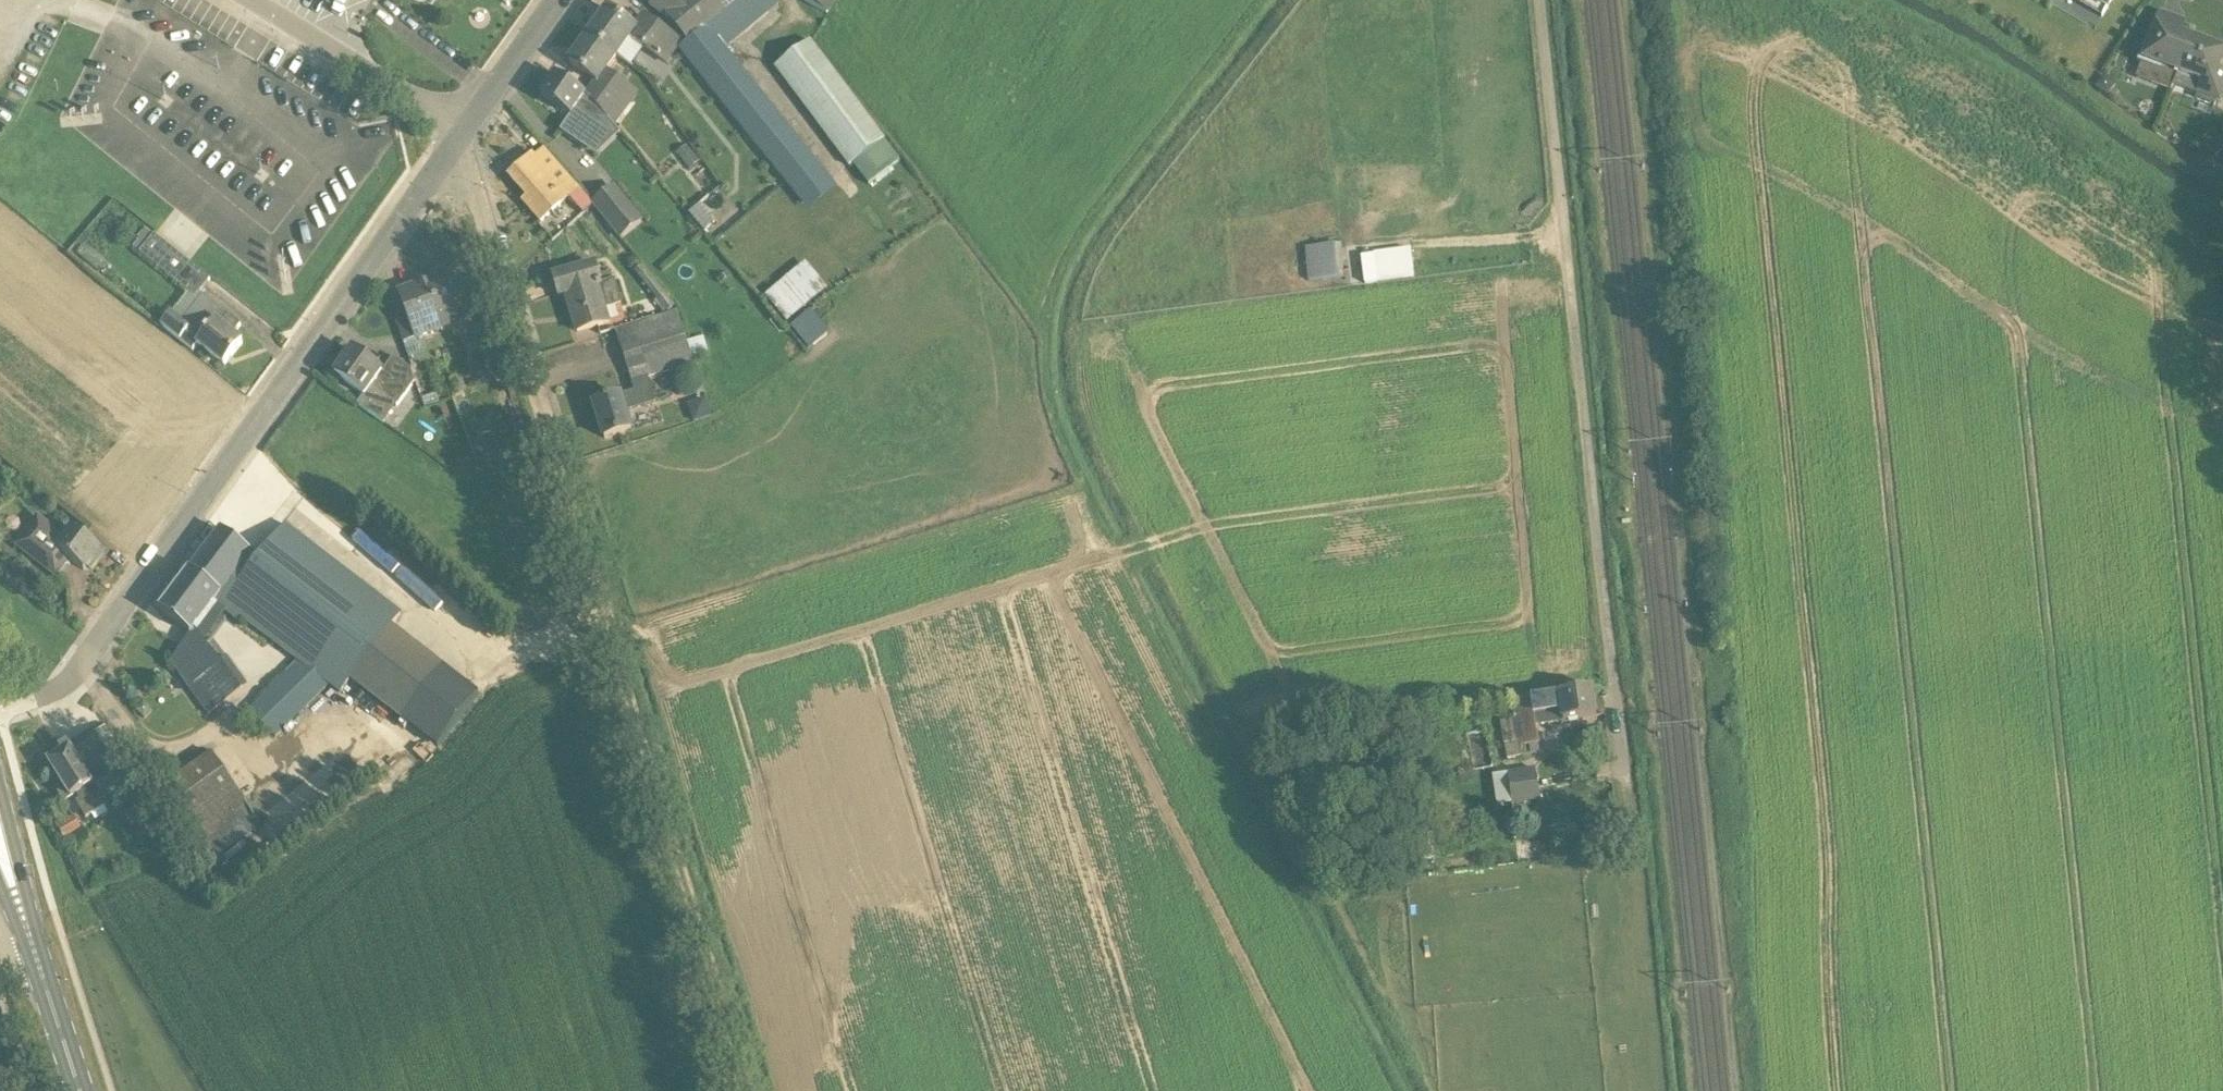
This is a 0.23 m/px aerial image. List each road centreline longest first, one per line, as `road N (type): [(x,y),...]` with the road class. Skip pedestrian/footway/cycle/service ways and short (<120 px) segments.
road 1 (residential): [(39,700),(76,672),(458,135)]
road 2 (unclassified): [(1595,649),(1539,0)]
road 3 (track): [(745,1090),(558,485)]
road 4 (unclassified): [(558,485),(458,135)]
road 5 (unclassified): [(458,135),(251,0)]
road 6 (primary): [(80,1090),(27,929)]
road 7 (unclassified): [(458,135),(556,0)]

